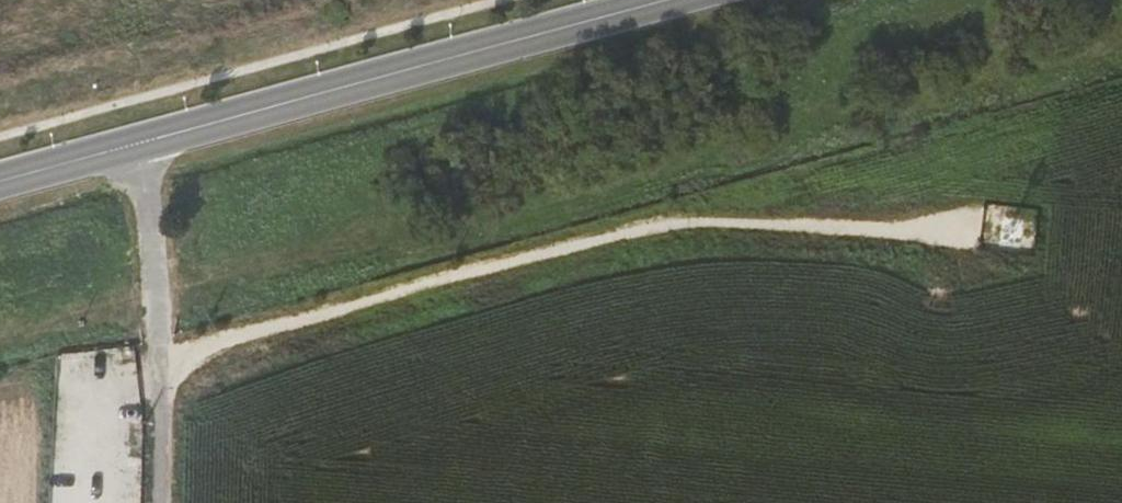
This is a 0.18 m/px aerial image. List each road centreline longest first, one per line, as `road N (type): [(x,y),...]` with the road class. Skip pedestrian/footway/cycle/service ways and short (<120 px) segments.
road 1 (track): [(162,371),(987,184)]
road 2 (unclassified): [(687,0),(0,185)]

